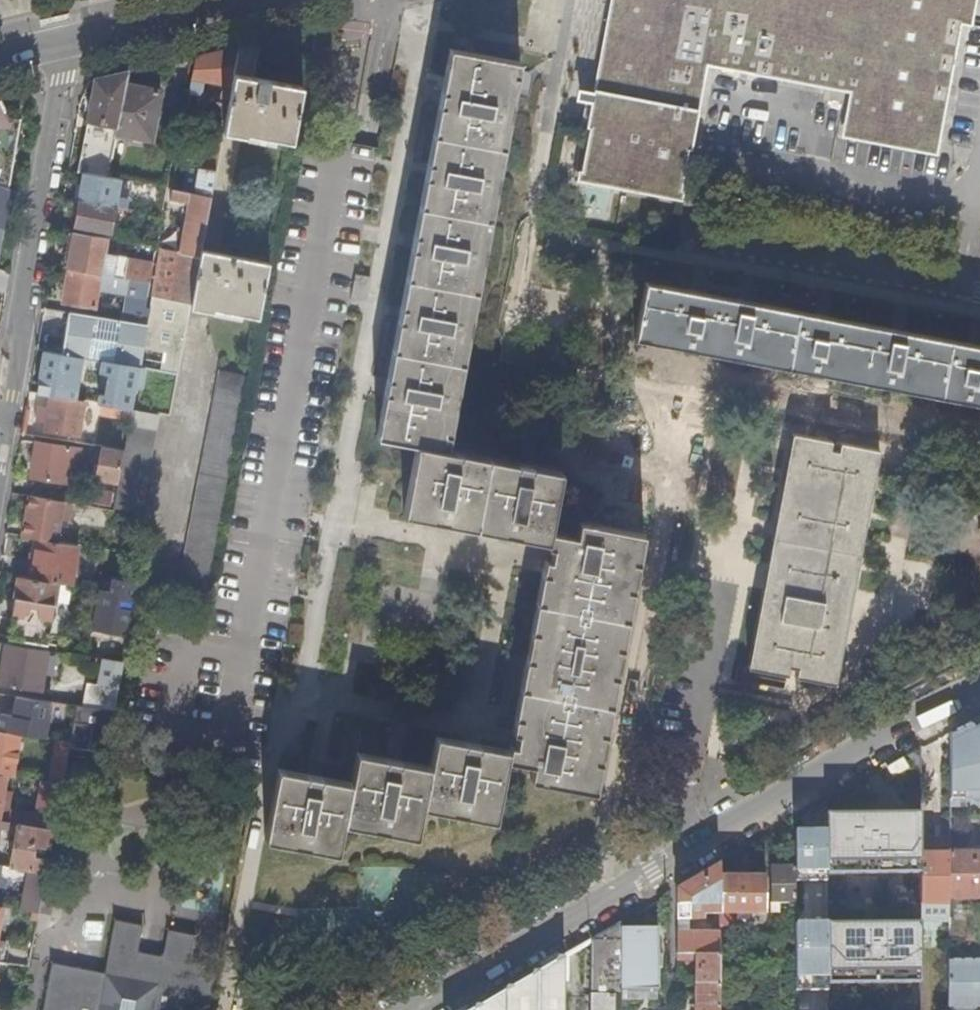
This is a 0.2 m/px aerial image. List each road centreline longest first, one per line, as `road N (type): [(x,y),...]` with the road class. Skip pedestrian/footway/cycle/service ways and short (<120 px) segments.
road 1 (residential): [(362,0),(225,747)]
road 2 (residential): [(410,1009),(979,685)]
road 3 (residential): [(971,219),(719,169),(706,184),(696,244),(958,289)]
road 4 (residential): [(0,466),(62,52)]
road 5 (tertiary): [(62,52),(269,0)]

